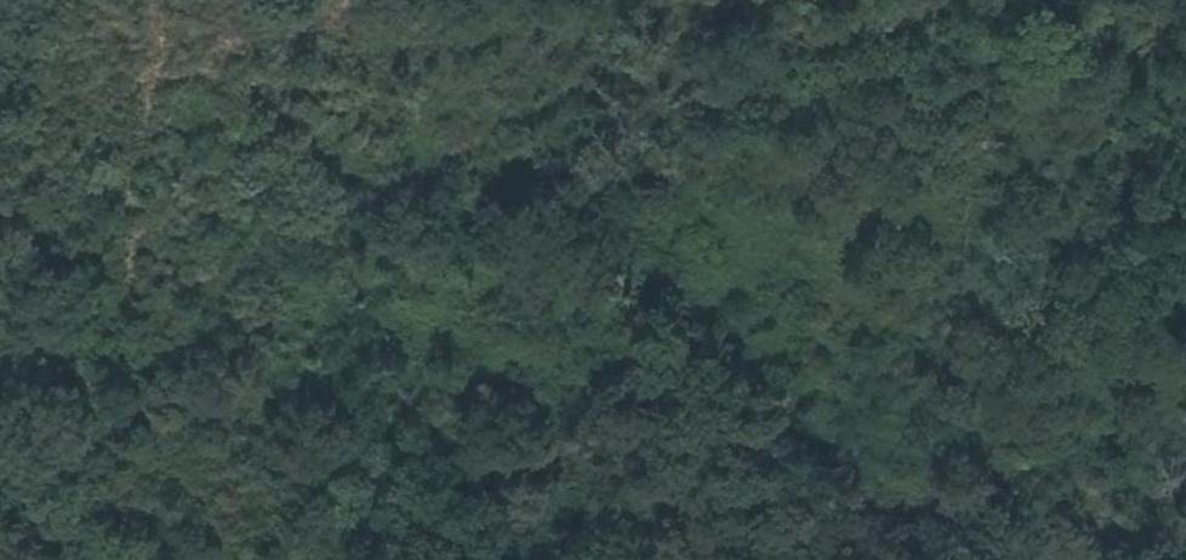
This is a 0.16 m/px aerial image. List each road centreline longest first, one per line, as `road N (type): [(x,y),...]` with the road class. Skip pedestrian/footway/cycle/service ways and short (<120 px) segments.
road 1 (track): [(1041,559),(1185,523)]

